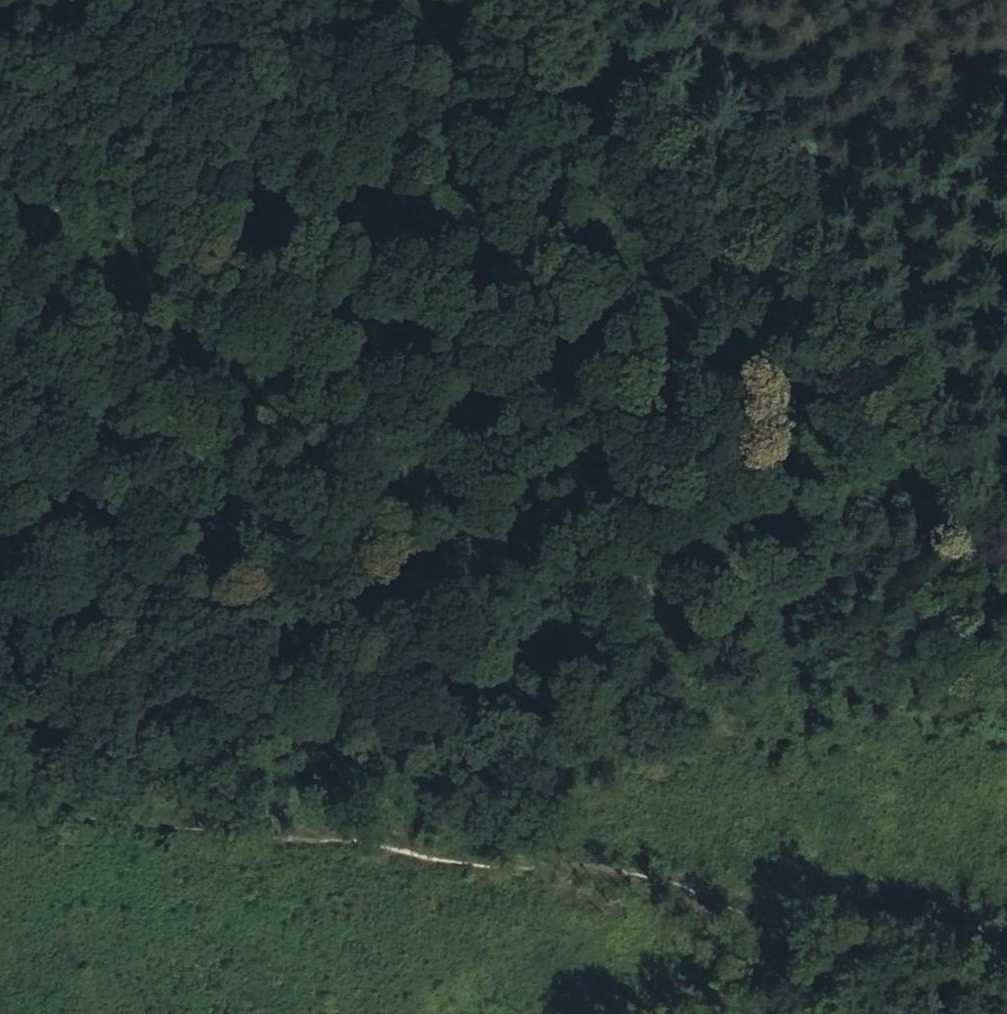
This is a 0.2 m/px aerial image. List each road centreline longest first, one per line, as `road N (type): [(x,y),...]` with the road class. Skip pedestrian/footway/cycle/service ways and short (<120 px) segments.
road 1 (track): [(1006,909),(568,875)]

